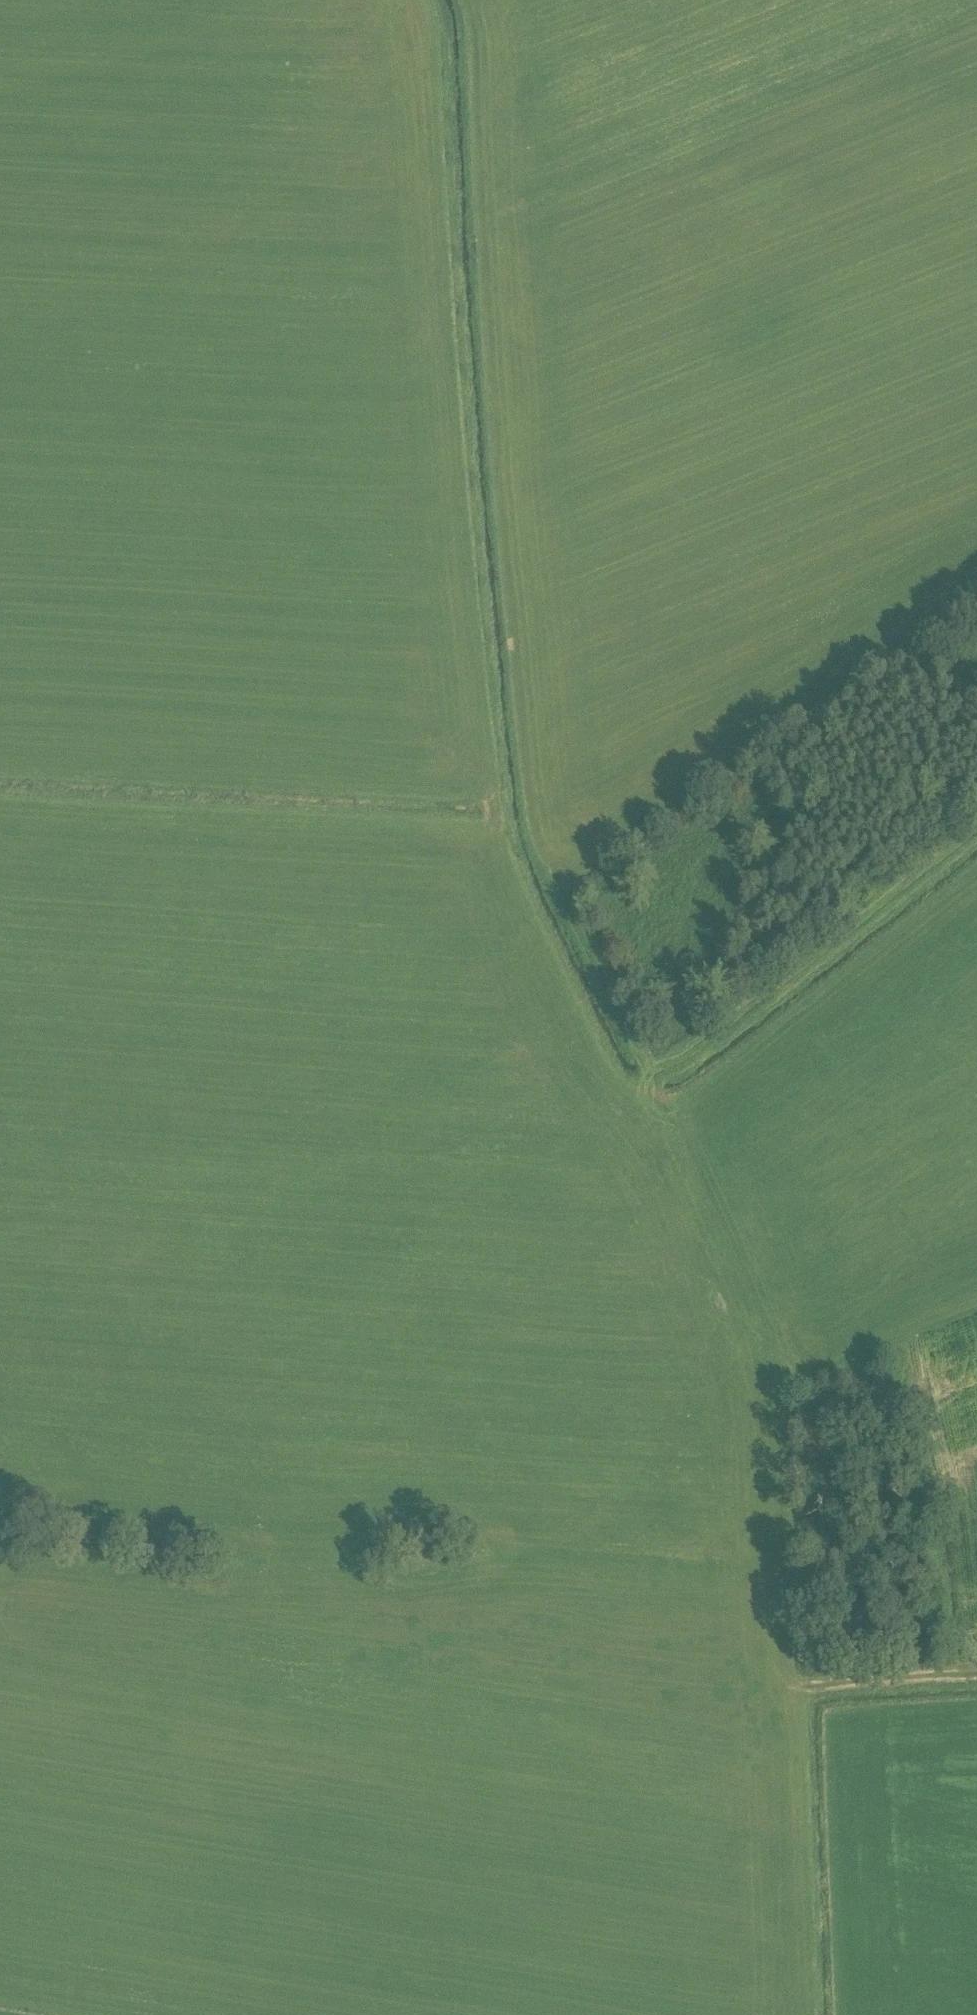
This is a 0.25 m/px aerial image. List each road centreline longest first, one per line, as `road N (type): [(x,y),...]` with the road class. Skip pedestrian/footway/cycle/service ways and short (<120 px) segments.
road 1 (track): [(815,1692),(866,1681),(976,1676)]

